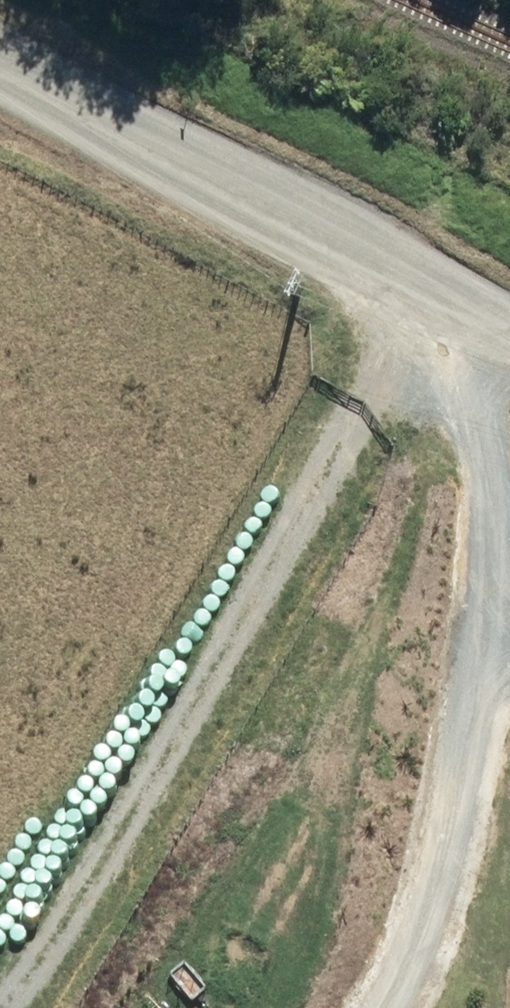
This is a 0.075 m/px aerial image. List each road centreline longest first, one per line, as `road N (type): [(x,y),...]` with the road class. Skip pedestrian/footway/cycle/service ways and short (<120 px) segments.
road 1 (track): [(54,1007),(377,491),(424,292)]
road 2 (unclassified): [(0,71),(509,334)]
road 3 (track): [(377,491),(457,709),(441,1007)]

